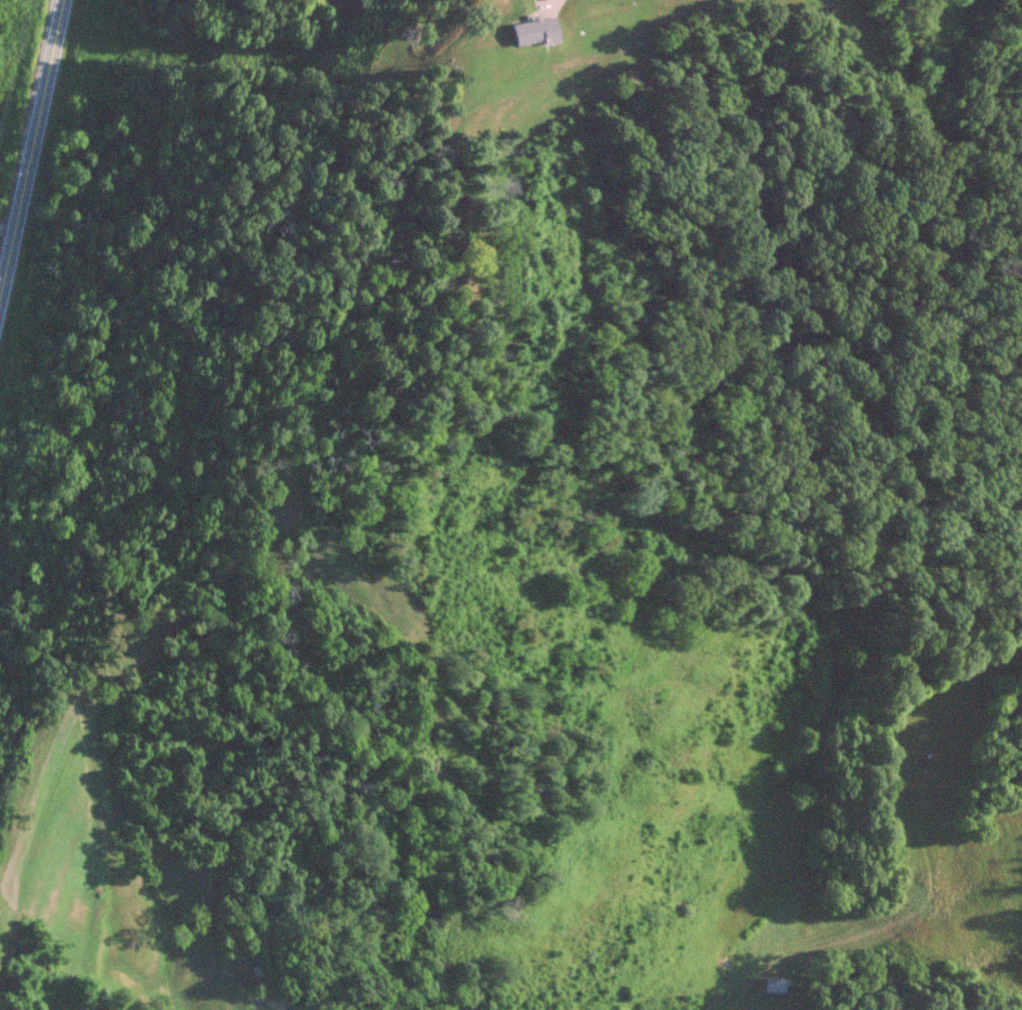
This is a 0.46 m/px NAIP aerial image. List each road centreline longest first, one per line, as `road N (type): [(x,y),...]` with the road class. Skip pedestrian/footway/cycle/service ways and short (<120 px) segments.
road 1 (secondary): [(0,281),(65,0)]

